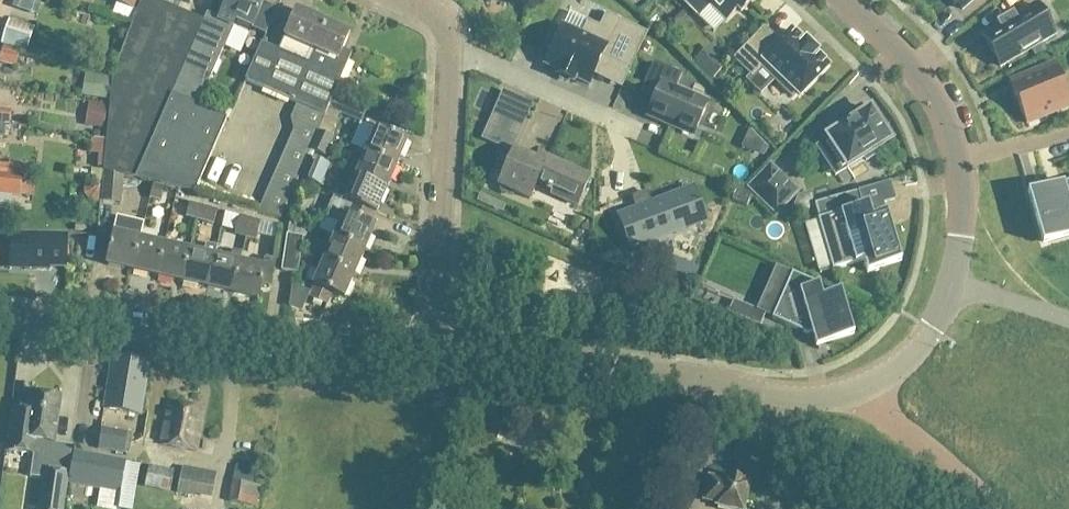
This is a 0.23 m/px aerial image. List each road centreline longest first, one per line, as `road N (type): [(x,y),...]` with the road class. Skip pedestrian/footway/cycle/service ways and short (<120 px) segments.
road 1 (tertiary): [(843,395),(891,374),(930,329),(952,282),(962,204),(939,109),(909,65),(844,0)]
road 2 (tertiary): [(431,353),(0,314)]
road 3 (tertiary): [(843,395),(793,397),(691,377),(431,353)]
road 4 (residential): [(431,353),(452,41),(440,16),(408,0)]
road 5 (residential): [(991,508),(930,452),(843,395)]

